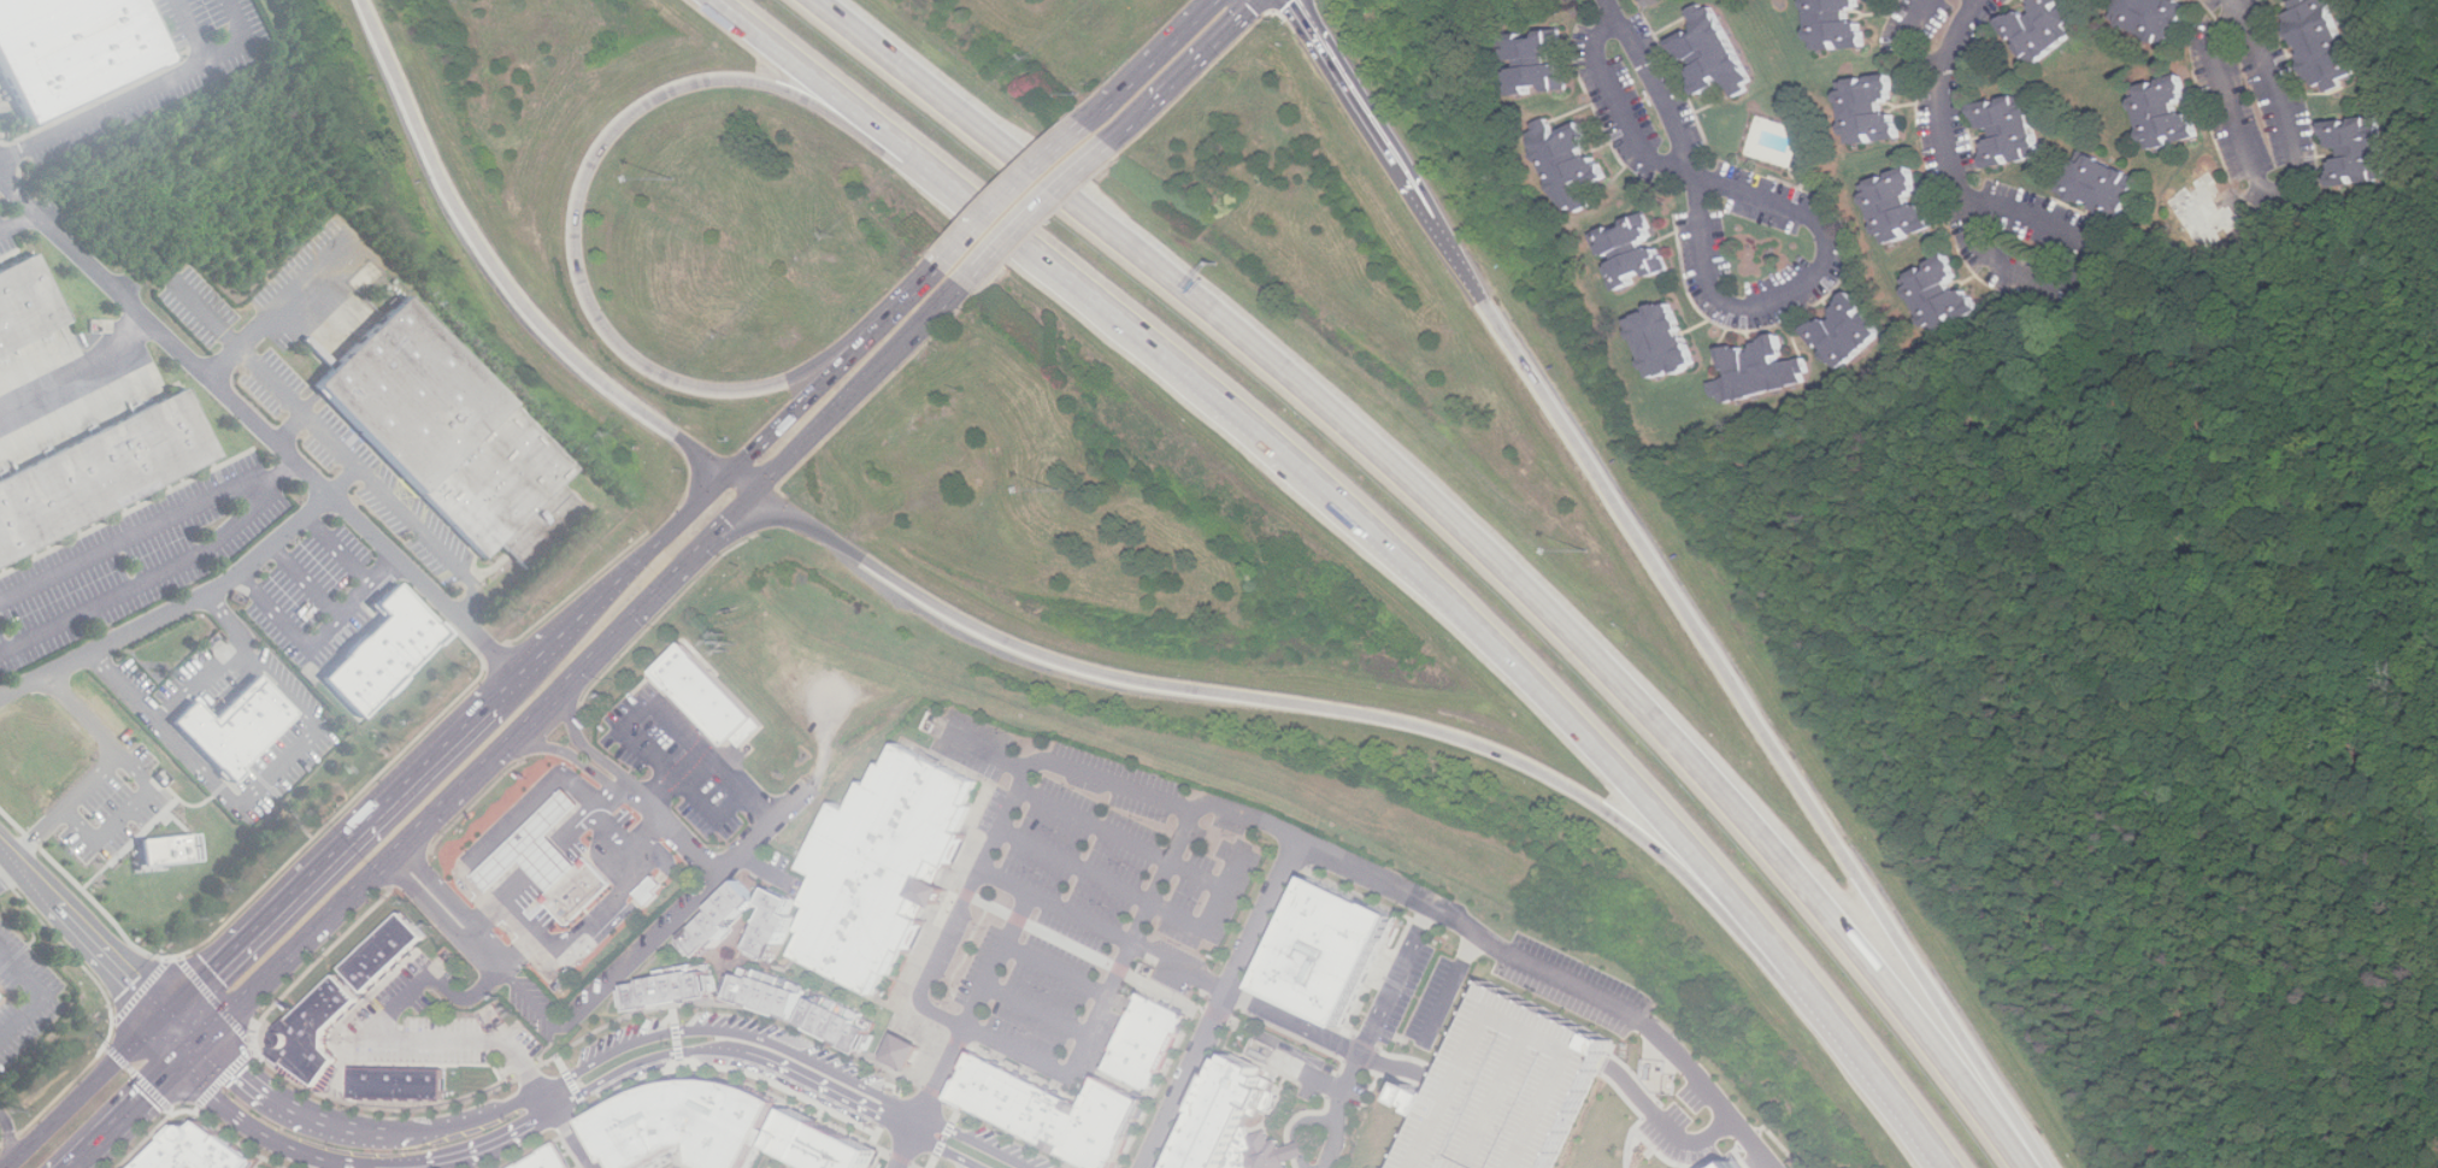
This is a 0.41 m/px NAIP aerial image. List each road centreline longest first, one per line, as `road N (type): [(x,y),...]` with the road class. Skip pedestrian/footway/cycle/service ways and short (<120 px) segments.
road 1 (motorway): [(2025,1167),(1822,910),(1525,589),(1246,338),(816,0)]
road 2 (motorway): [(715,0),(1239,414),(1396,553),(1535,684),(1765,940)]
road 3 (motorway): [(903,307),(788,381),(719,391),(675,382),(620,347),(584,291),(573,229),(588,166),(611,132),(662,95),(726,81),(766,85),(812,104),(1127,324)]
road 4 (motorway): [(2047,1167),(1700,637),(1436,211)]
road 5 (motorway): [(755,494),(968,624),(1040,656),(1159,685),(1419,727),(1498,754),(1596,804),(1765,940)]
road 6 (primary): [(195,1052),(755,494)]
road 7 (residential): [(0,175),(522,676)]
road 8 (motorway): [(362,0),(428,151),(499,273),(564,348),(730,476)]
road 9 (residential): [(1033,1167),(748,1033),(696,1030),(642,1039),(543,1089)]
road 10 (primary): [(493,703),(166,1016)]
road 11 (residential): [(0,697),(210,595),(331,495)]
road 12 (residential): [(1296,840),(1145,1167)]
road 13 (primary): [(755,494),(965,288)]
road 14 (motorway): [(1765,940),(1944,1167)]
road 15 (motorway): [(1436,211),(1311,0)]
road 16 (primary): [(903,307),(730,476)]
road 17 (residential): [(166,1016),(0,842)]
road 18 (primary): [(166,1016),(11,1167)]
road 19 (primary): [(965,288),(1118,135)]
road 20 (residential): [(195,1052),(205,1095),(235,1117),(351,1167)]
road 21 (primary): [(730,476),(581,619)]
road 22 (primary): [(1085,126),(942,270)]
road 23 (residential): [(560,1115),(649,1066),(688,1057),(743,1063)]
road 24 (primary): [(1118,135),(1257,0)]
road 25 (residential): [(743,1063),(909,1138)]
road 26 (primary): [(1213,0),(1085,126)]
road 27 (primary): [(75,1167),(195,1052)]
road 28 (residential): [(320,1121),(235,1067),(195,1052)]
road 29 (residential): [(429,1167),(513,1143),(560,1115)]
road 30 (residential): [(543,1089),(457,1127),(416,1133)]
road 31 (primary): [(581,619),(493,703)]

